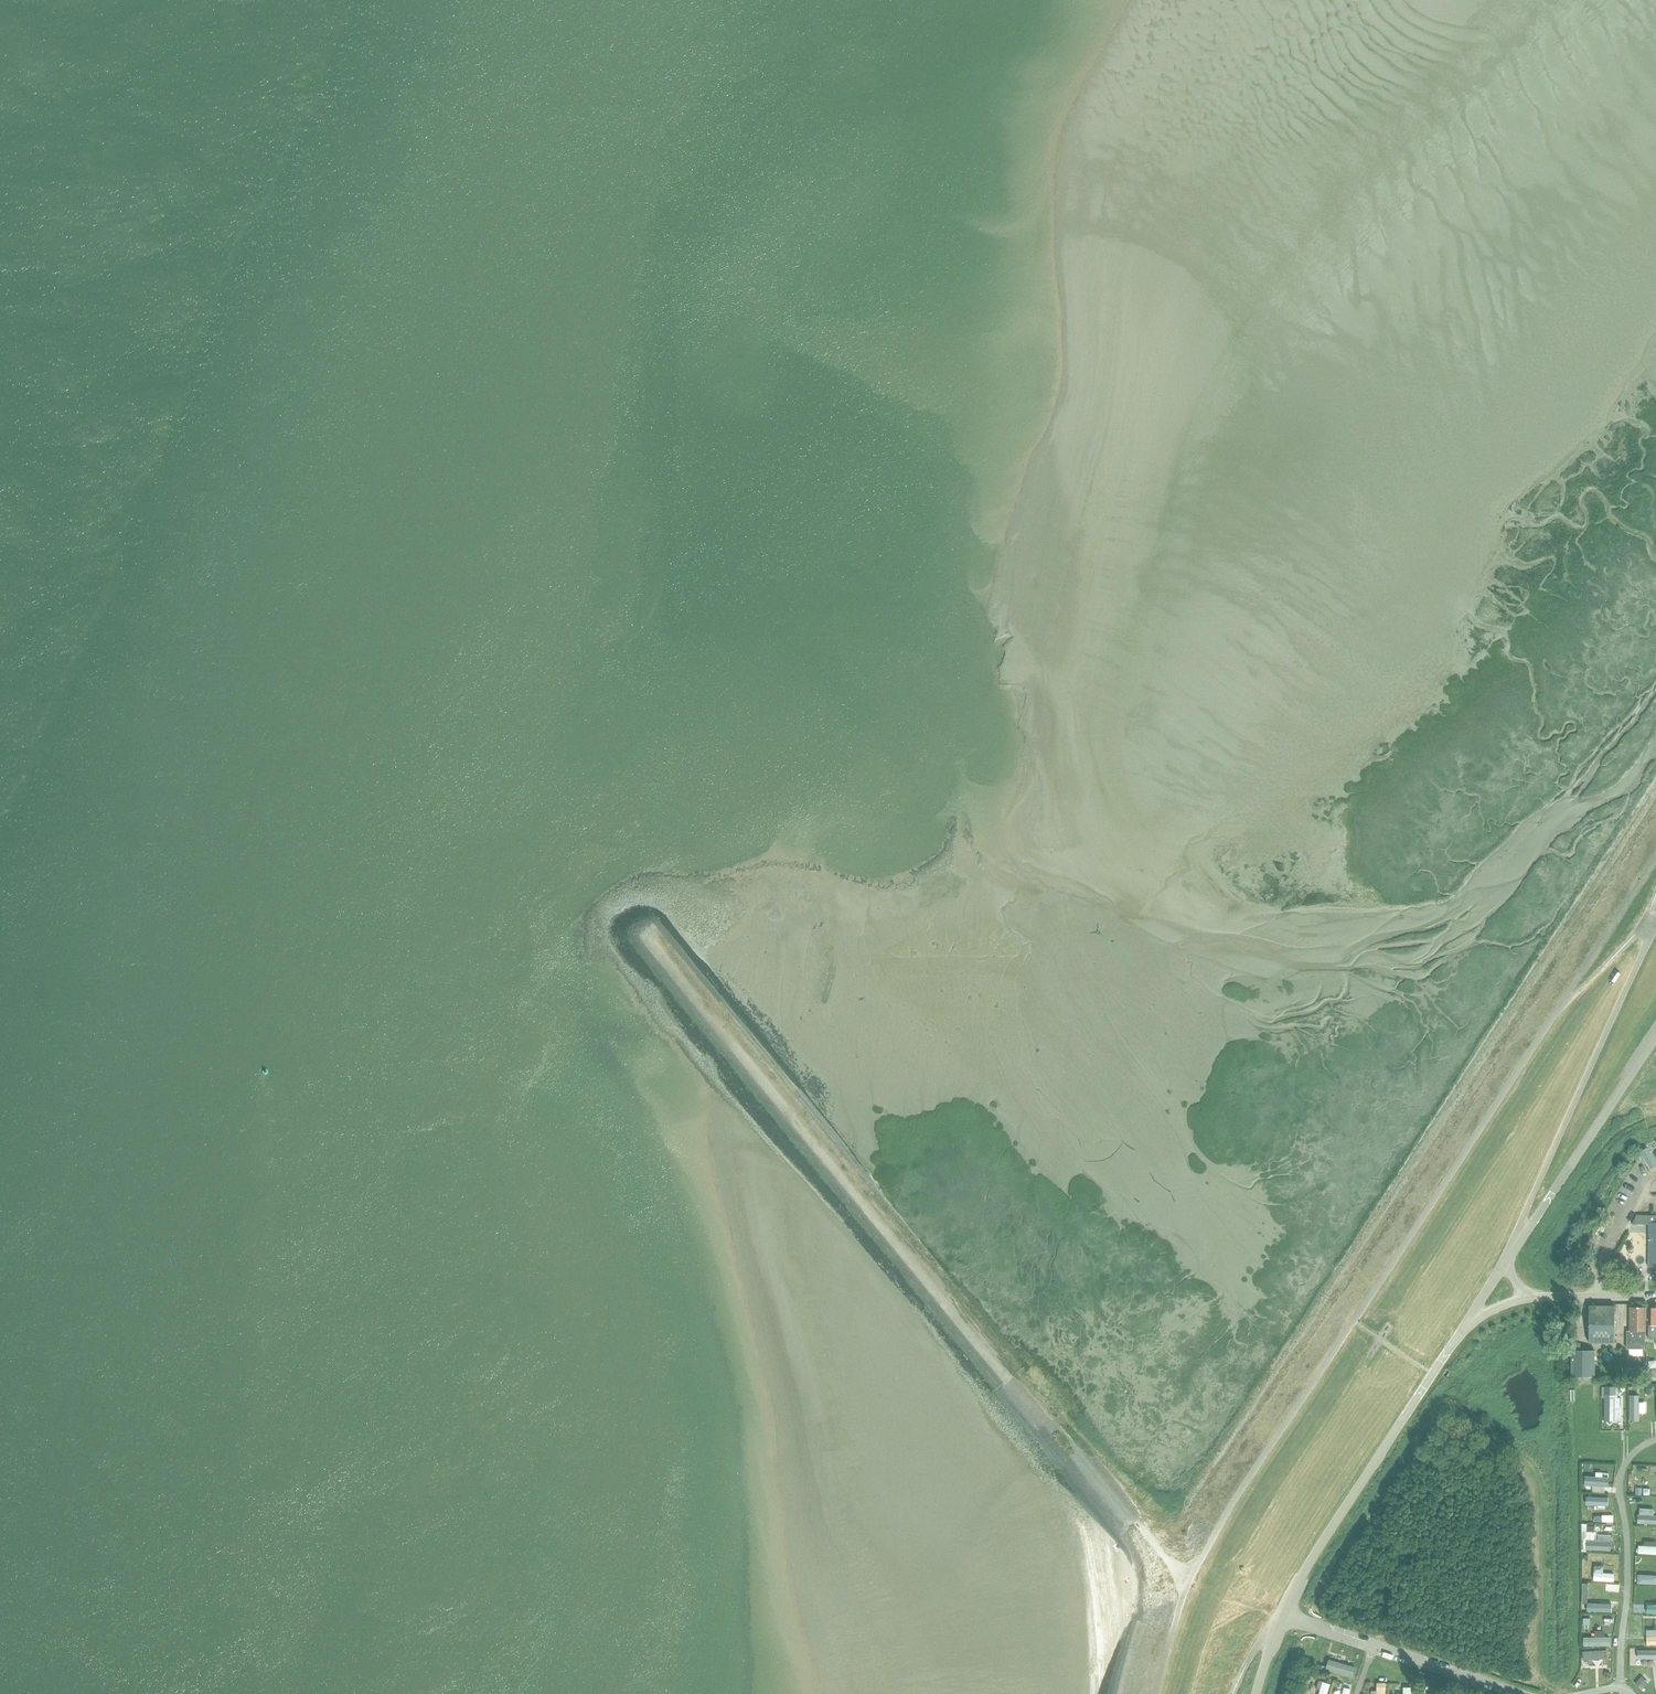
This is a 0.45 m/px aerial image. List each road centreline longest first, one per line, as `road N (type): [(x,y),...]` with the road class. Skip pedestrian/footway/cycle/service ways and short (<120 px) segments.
road 1 (tertiary): [(1257,1693),(1309,1566),(1472,1319)]
road 2 (tertiary): [(1508,1259),(1655,1037)]
road 3 (unclassified): [(1529,1298),(1655,1295)]

